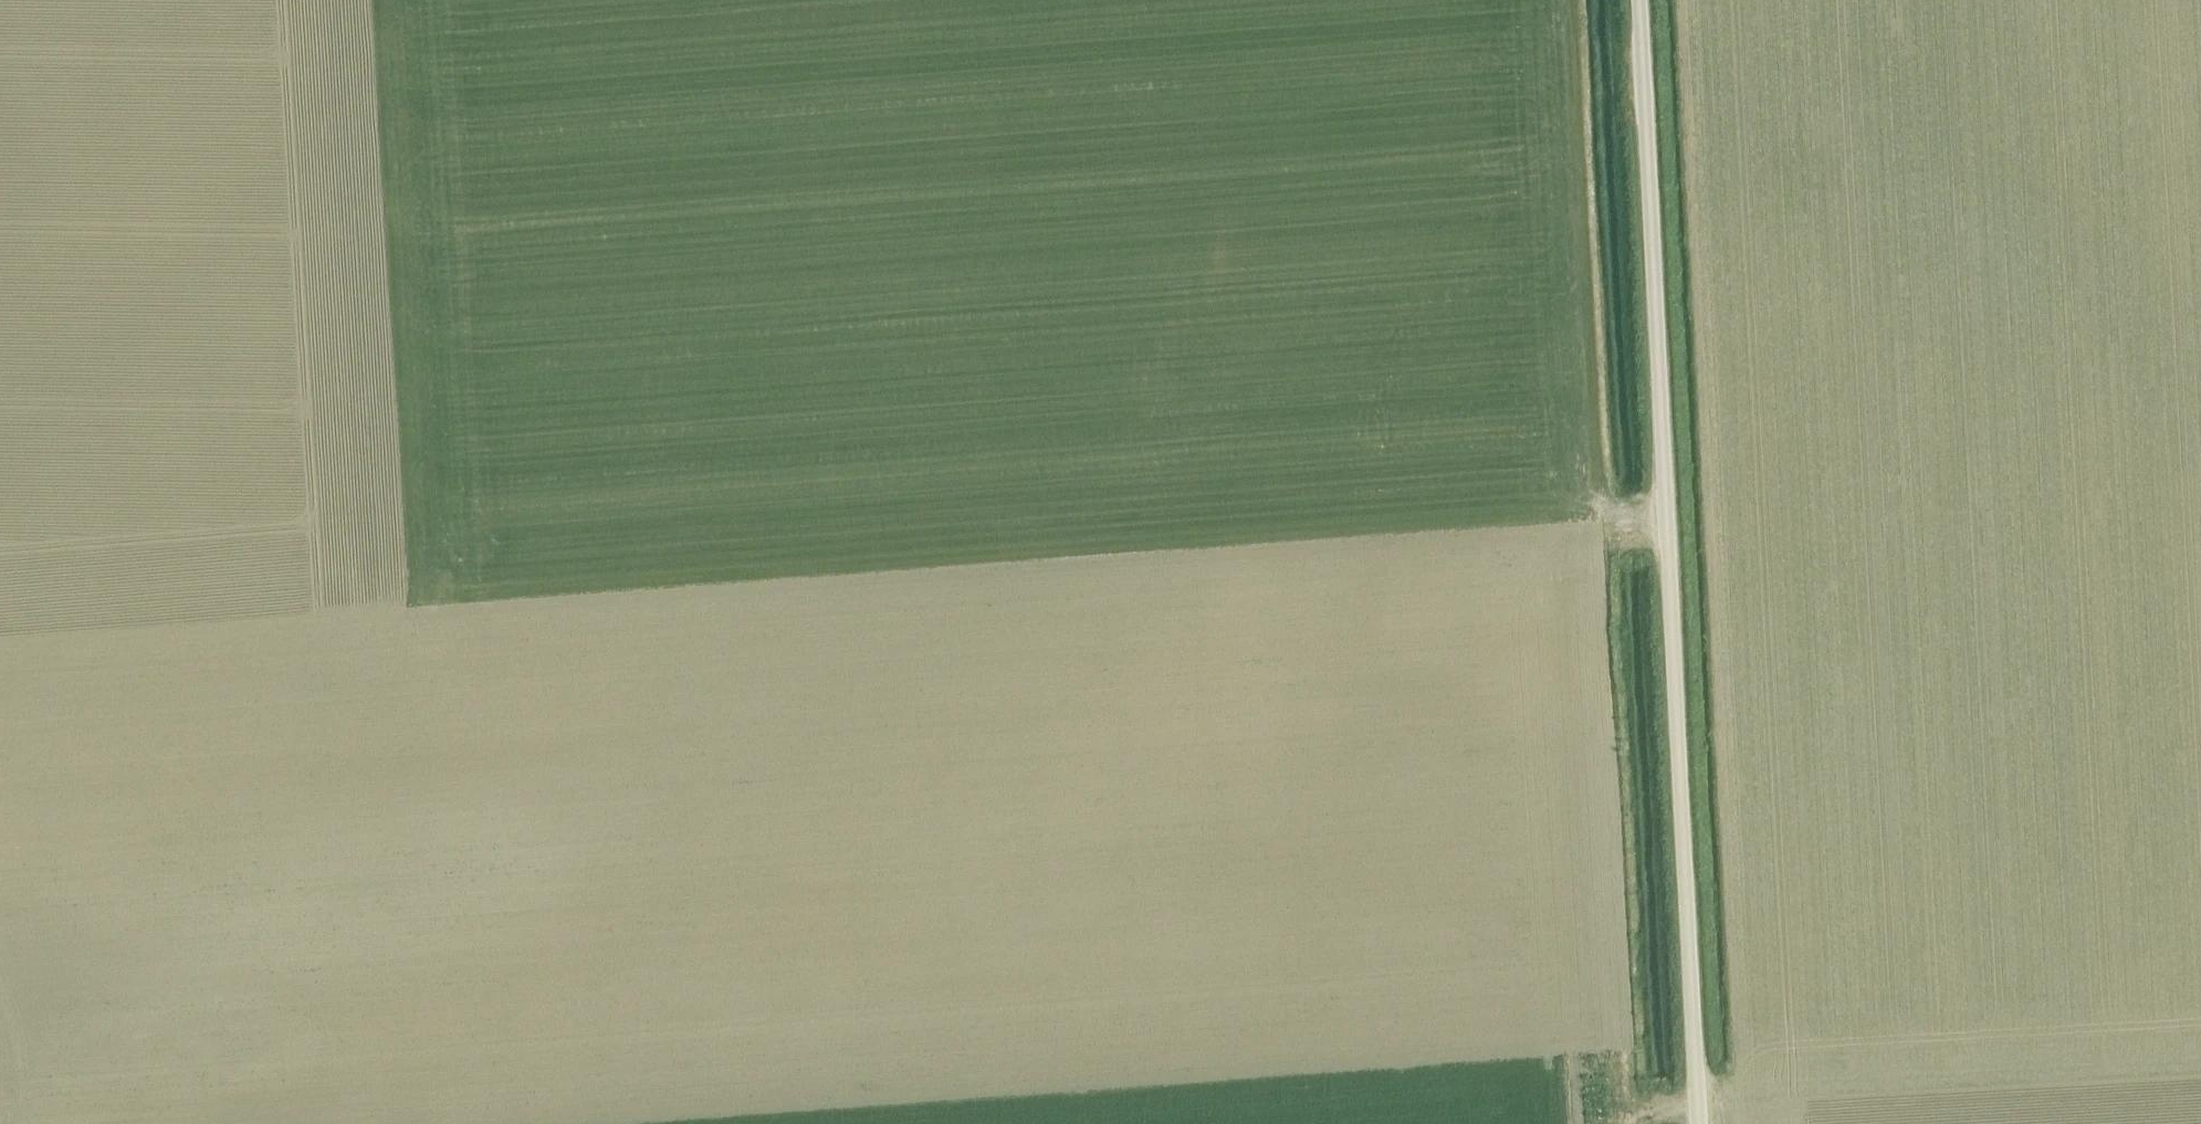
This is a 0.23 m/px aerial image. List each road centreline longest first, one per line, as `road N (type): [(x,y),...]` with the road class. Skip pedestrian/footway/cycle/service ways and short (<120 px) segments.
road 1 (unclassified): [(1701,1123),(1644,0)]

